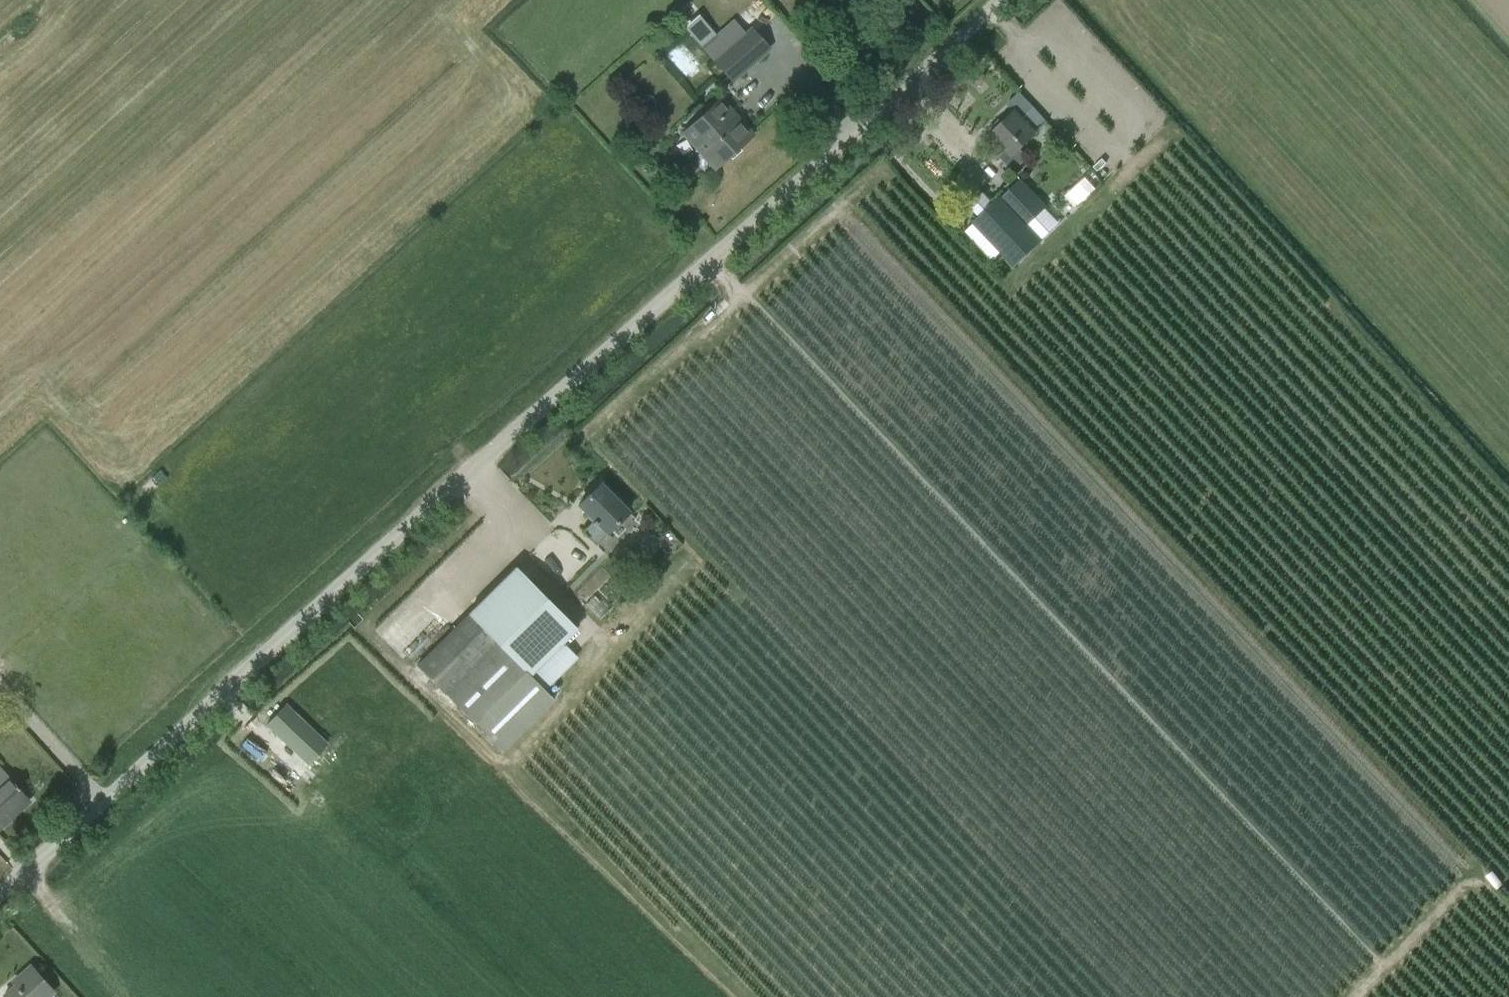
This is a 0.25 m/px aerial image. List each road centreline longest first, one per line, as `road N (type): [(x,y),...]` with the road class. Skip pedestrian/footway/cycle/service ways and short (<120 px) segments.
road 1 (unclassified): [(1002,0),(0,892)]
road 2 (track): [(710,257),(1381,968)]
road 3 (track): [(1474,875),(1351,996)]

